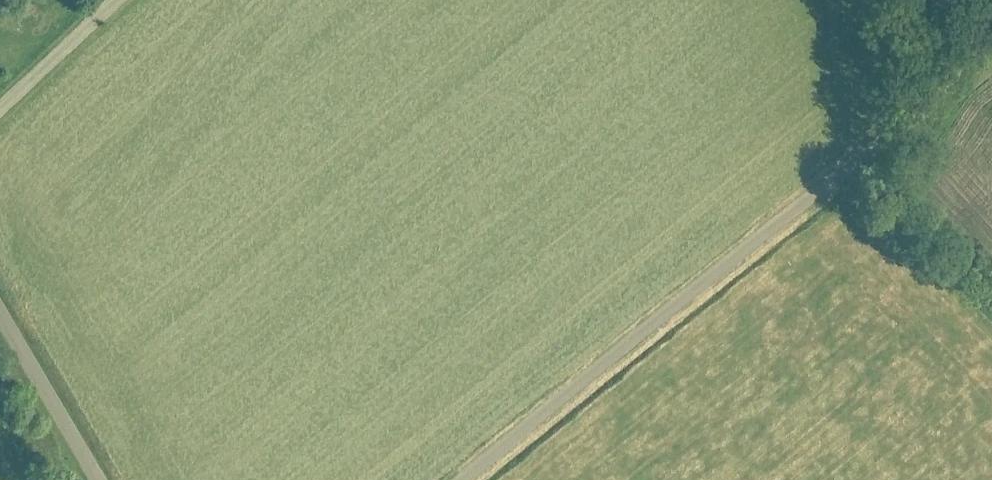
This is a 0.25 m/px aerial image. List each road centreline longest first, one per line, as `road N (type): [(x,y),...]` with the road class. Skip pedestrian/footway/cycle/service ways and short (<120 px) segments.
road 1 (unclassified): [(464,479),(991,48)]
road 2 (unclassified): [(101,479),(0,308)]

